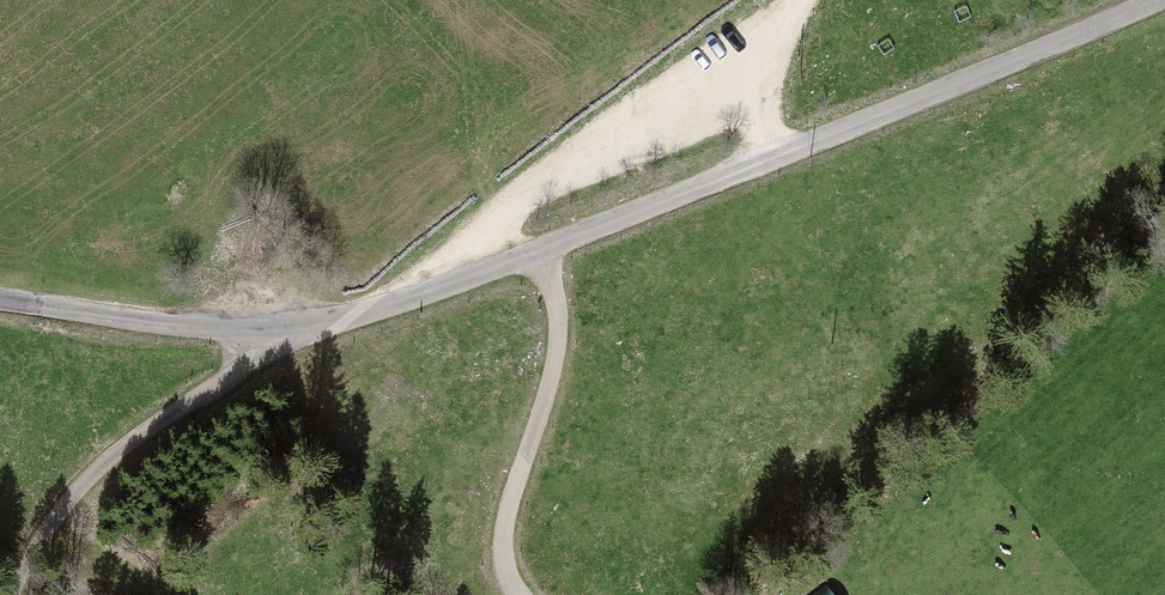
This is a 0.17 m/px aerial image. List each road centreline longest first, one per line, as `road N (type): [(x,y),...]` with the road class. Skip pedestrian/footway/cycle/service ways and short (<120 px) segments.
road 1 (tertiary): [(1150,0),(541,251),(285,335)]
road 2 (unclassified): [(285,335),(123,450),(49,525),(6,594)]
road 3 (track): [(541,251),(557,306),(554,368),(508,511),(512,580),(526,594)]
road 4 (tertiary): [(285,335),(0,299)]
road 5 (track): [(810,0),(781,52),(766,118),(774,154)]

